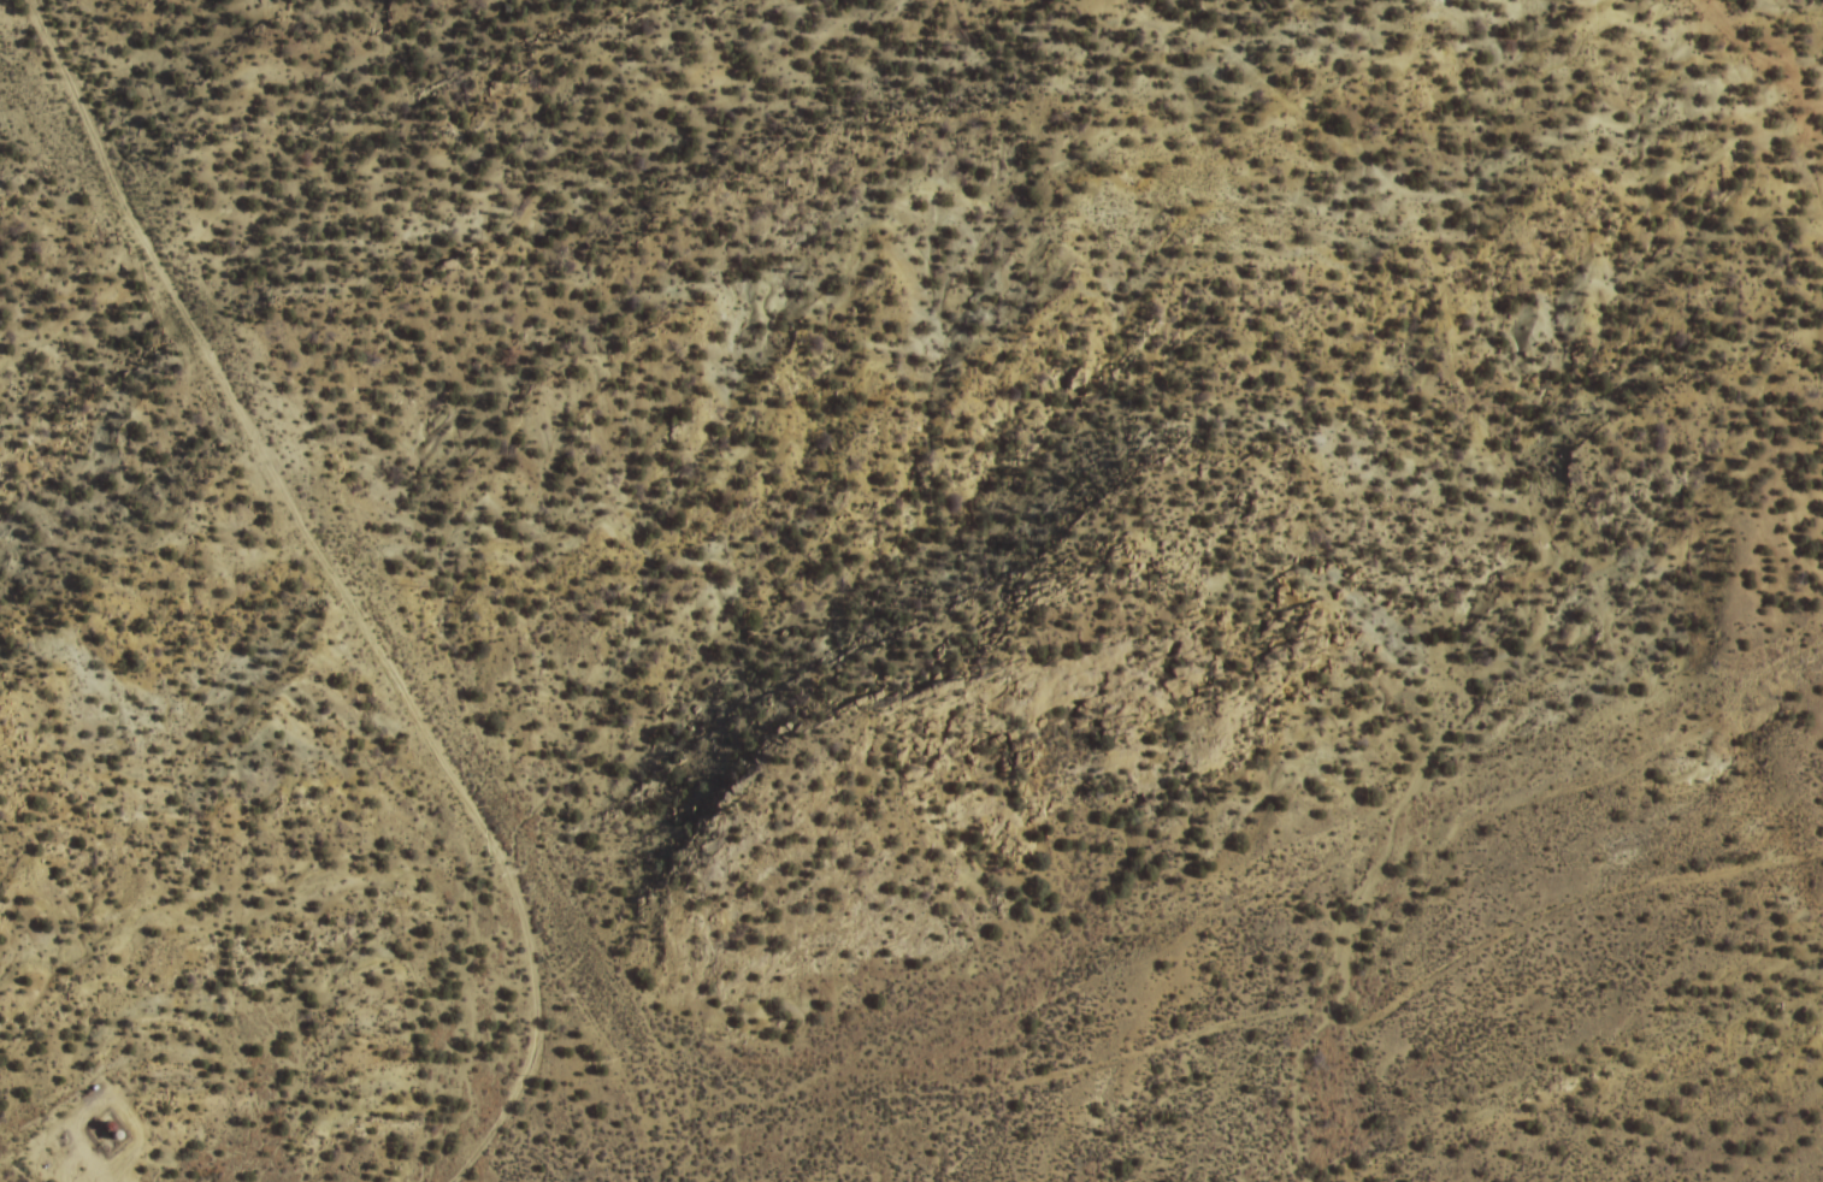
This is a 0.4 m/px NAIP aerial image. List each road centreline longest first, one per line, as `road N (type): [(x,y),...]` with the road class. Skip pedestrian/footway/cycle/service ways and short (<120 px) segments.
road 1 (track): [(36,0),(118,188),(272,477),(511,874),(541,1007),(533,1065),(448,1181)]

